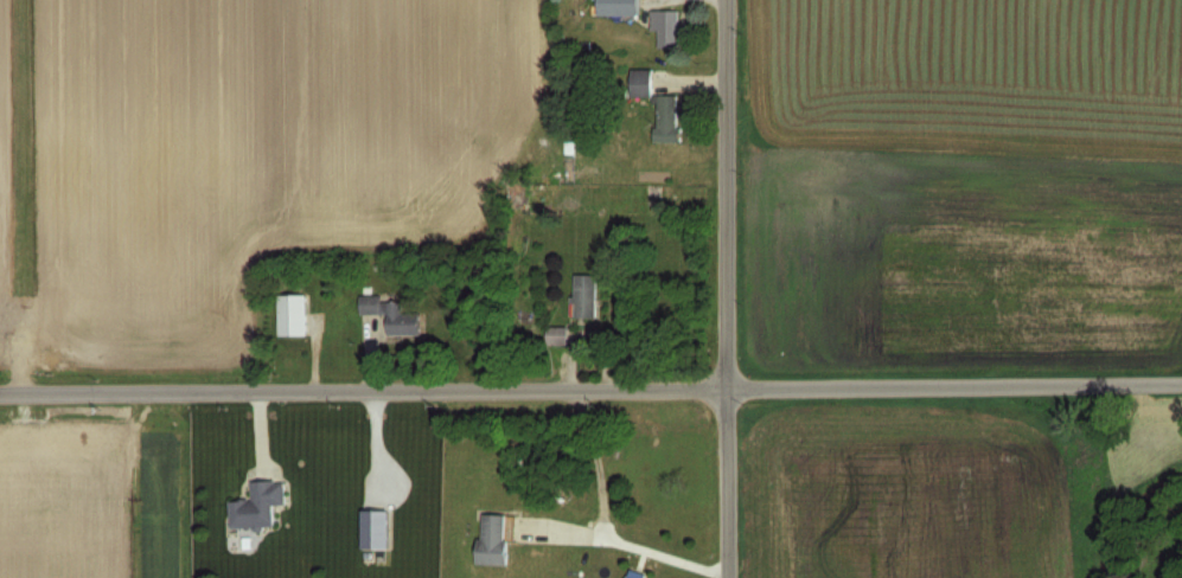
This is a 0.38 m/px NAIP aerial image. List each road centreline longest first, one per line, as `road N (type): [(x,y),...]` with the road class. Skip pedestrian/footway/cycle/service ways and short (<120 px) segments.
road 1 (residential): [(0,386),(1181,383)]
road 2 (residential): [(729,577),(725,0)]

